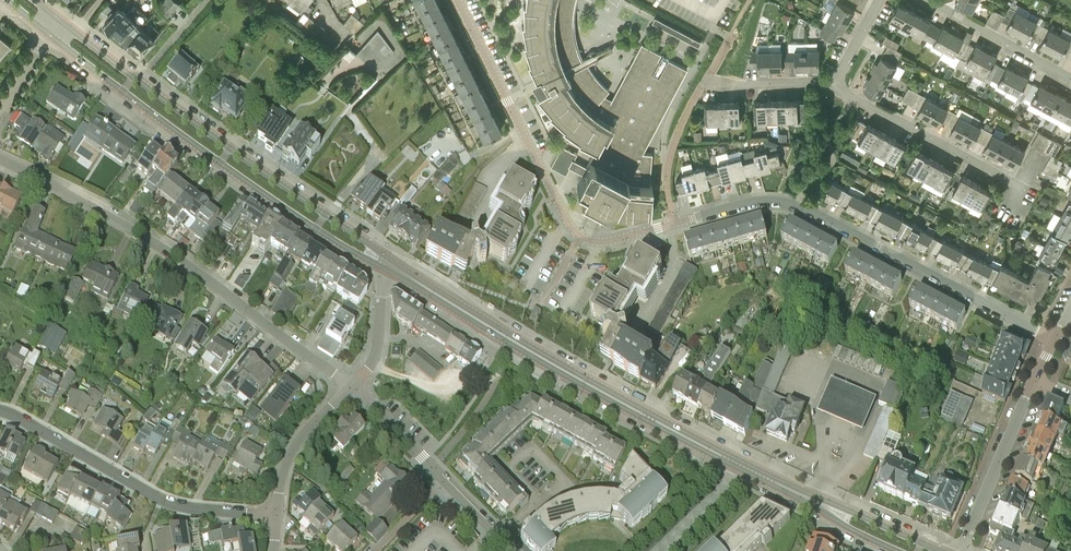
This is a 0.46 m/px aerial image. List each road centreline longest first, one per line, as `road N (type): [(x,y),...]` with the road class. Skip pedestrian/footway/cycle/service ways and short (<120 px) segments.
road 1 (residential): [(1055,341),(787,204),(743,206),(611,241),(581,236),(459,0)]
road 2 (residential): [(350,385),(172,254),(0,158)]
road 3 (primary): [(47,33),(316,230),(392,267)]
road 4 (primary): [(392,267),(60,19)]
road 5 (primary): [(392,267),(739,465)]
road 6 (residential): [(278,517),(177,506),(0,409)]
road 7 (residential): [(511,550),(350,385)]
road 8 (residential): [(1023,193),(835,83)]
road 9 (residential): [(961,550),(1033,382)]
road 10 (residential): [(1070,78),(932,0)]
road 11 (residential): [(278,517),(293,447),(350,385)]
road 12 (residential): [(350,385),(379,348),(382,284),(392,267)]
road 13 (primary): [(943,550),(821,504)]
road 14 (residential): [(835,83),(707,81)]

